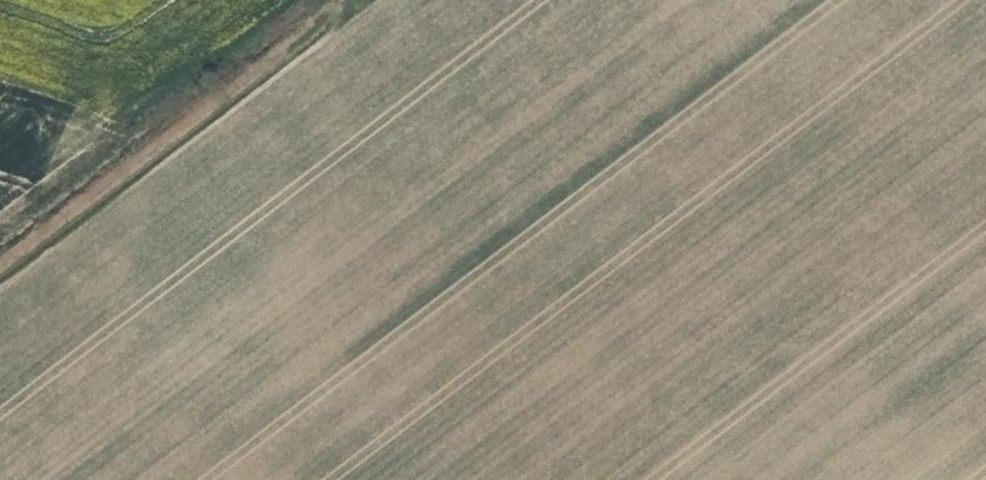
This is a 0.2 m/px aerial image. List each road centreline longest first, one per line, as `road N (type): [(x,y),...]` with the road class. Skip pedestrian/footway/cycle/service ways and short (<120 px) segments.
road 1 (track): [(337,0),(343,20),(0,282)]

